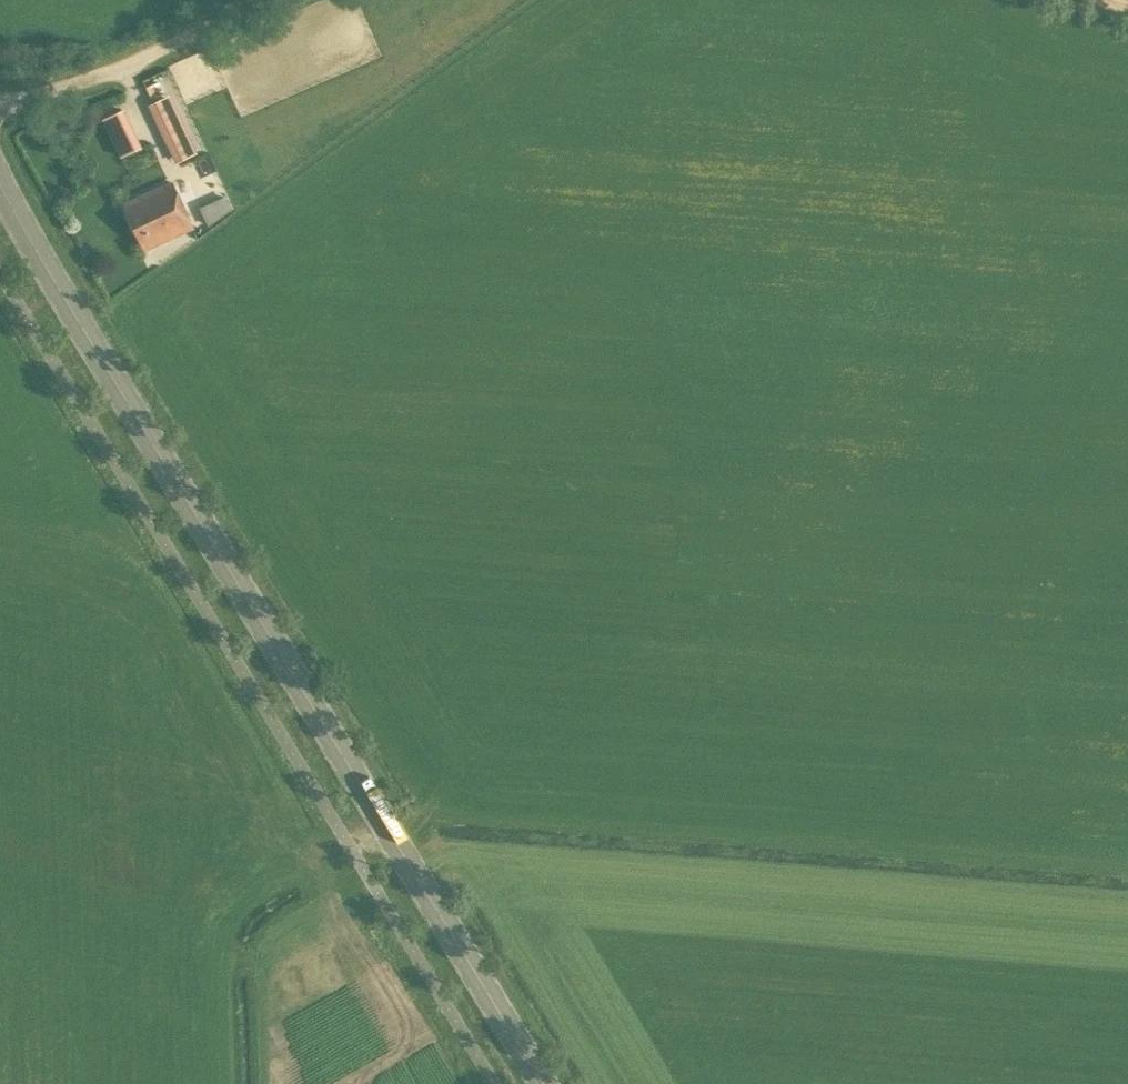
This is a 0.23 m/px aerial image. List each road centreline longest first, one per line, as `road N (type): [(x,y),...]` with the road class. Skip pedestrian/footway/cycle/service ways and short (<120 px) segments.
road 1 (secondary): [(542,1083),(0,174)]
road 2 (track): [(273,0),(0,106)]

